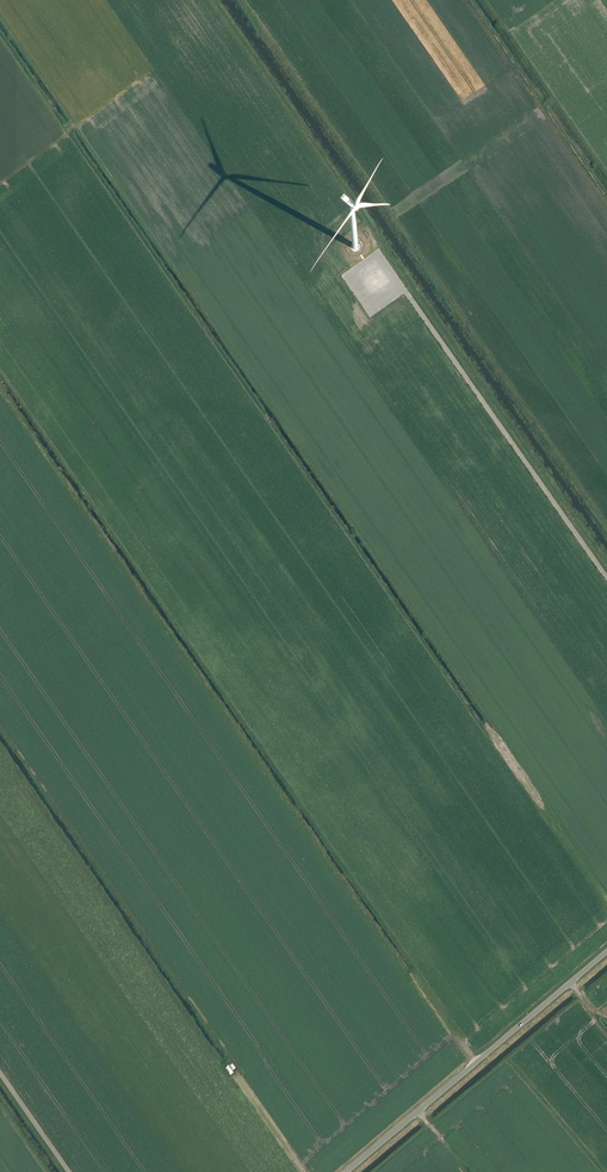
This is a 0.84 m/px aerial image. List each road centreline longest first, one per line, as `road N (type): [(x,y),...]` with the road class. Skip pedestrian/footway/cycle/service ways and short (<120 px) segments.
road 1 (track): [(606,525),(241,0)]
road 2 (unclassified): [(346,1171),(606,950)]

